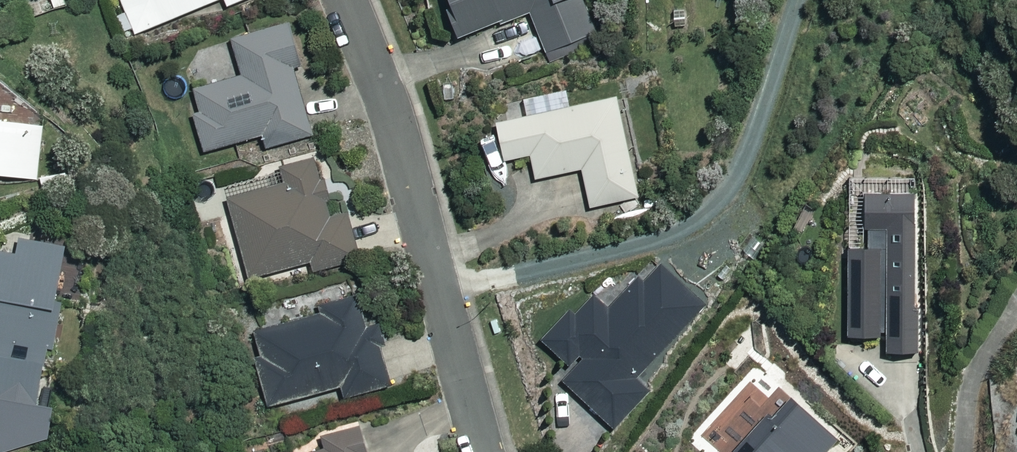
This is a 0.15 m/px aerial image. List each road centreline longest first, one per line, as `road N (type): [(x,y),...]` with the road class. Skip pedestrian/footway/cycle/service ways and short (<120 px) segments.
road 1 (track): [(438,290),(635,246),(686,228),(710,210),(747,150),(799,0)]
road 2 (residential): [(483,451),(402,153),(347,0)]

